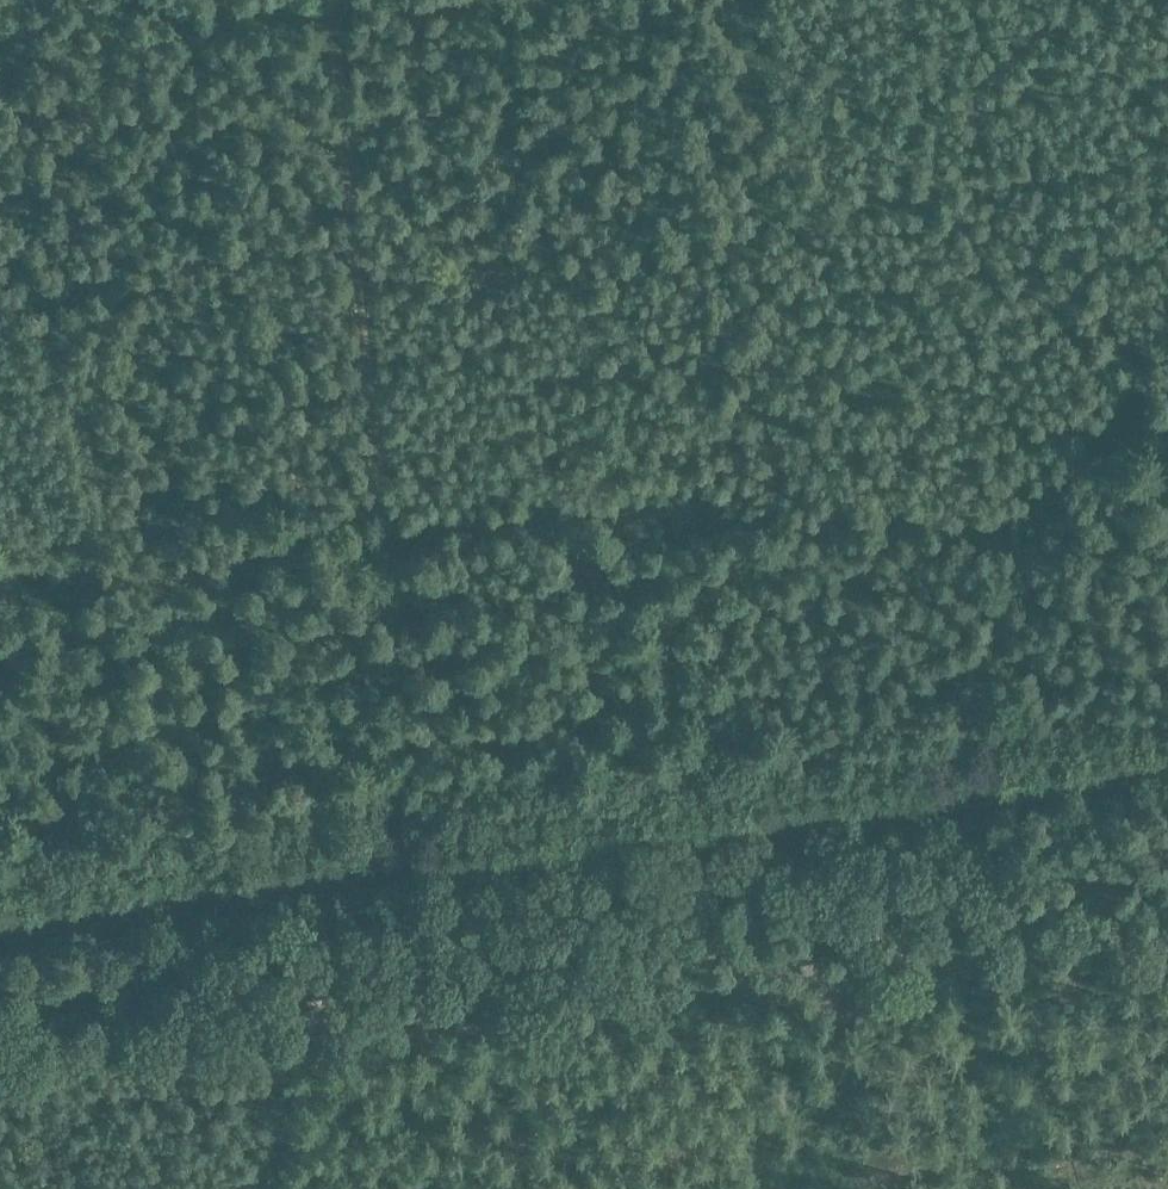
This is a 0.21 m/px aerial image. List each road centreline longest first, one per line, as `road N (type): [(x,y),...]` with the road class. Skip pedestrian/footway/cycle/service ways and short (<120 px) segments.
road 1 (primary): [(0,922),(1167,761)]
road 2 (track): [(1167,346),(1122,396),(1029,525),(654,511),(383,530)]
road 3 (track): [(415,865),(333,0)]
road 4 (track): [(0,576),(383,530)]

